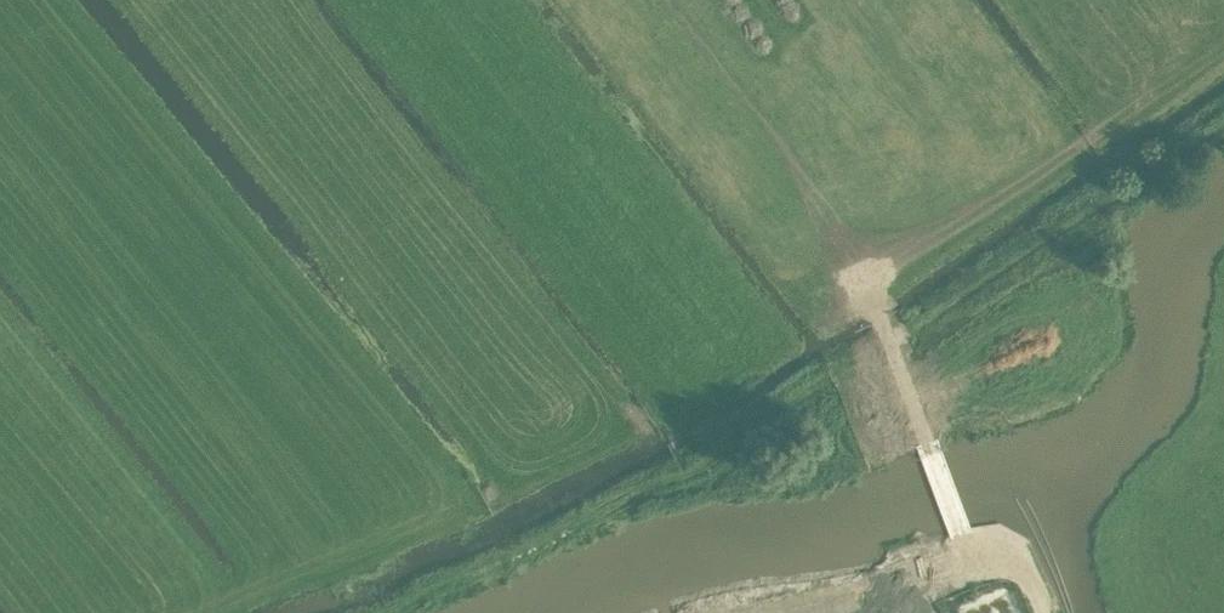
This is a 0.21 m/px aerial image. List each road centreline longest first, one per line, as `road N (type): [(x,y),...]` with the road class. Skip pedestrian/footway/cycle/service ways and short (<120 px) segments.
road 1 (track): [(1223,49),(928,248),(877,265),(857,297),(872,359)]
road 2 (track): [(872,359),(935,534),(957,552),(1022,573),(1046,612)]

